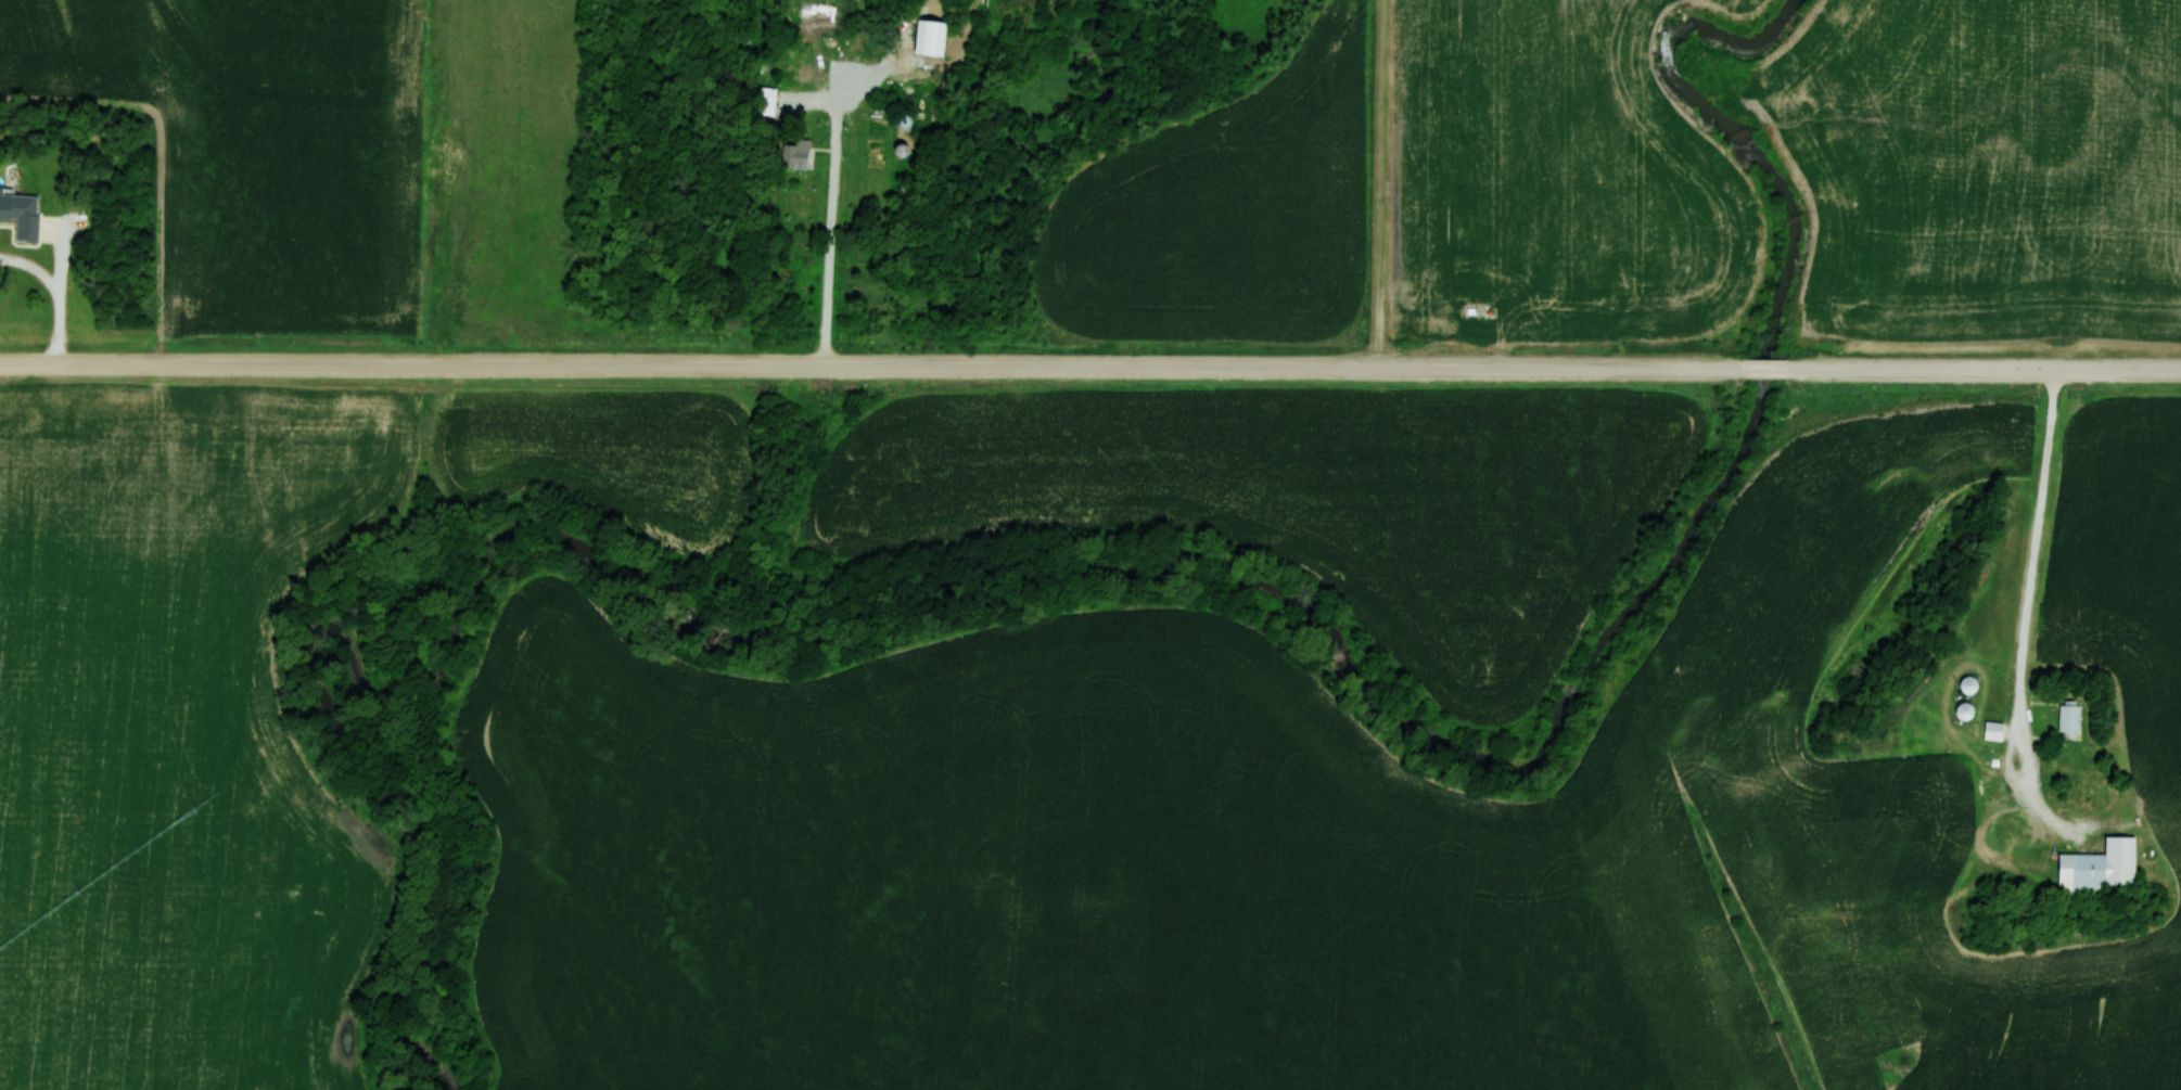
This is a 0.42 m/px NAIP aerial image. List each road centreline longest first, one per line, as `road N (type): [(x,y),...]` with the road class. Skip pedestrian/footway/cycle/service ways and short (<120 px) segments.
road 1 (tertiary): [(0,367),(1747,370)]
road 2 (tertiary): [(1786,370),(2180,373)]
road 3 (residential): [(1381,369),(1386,0)]

